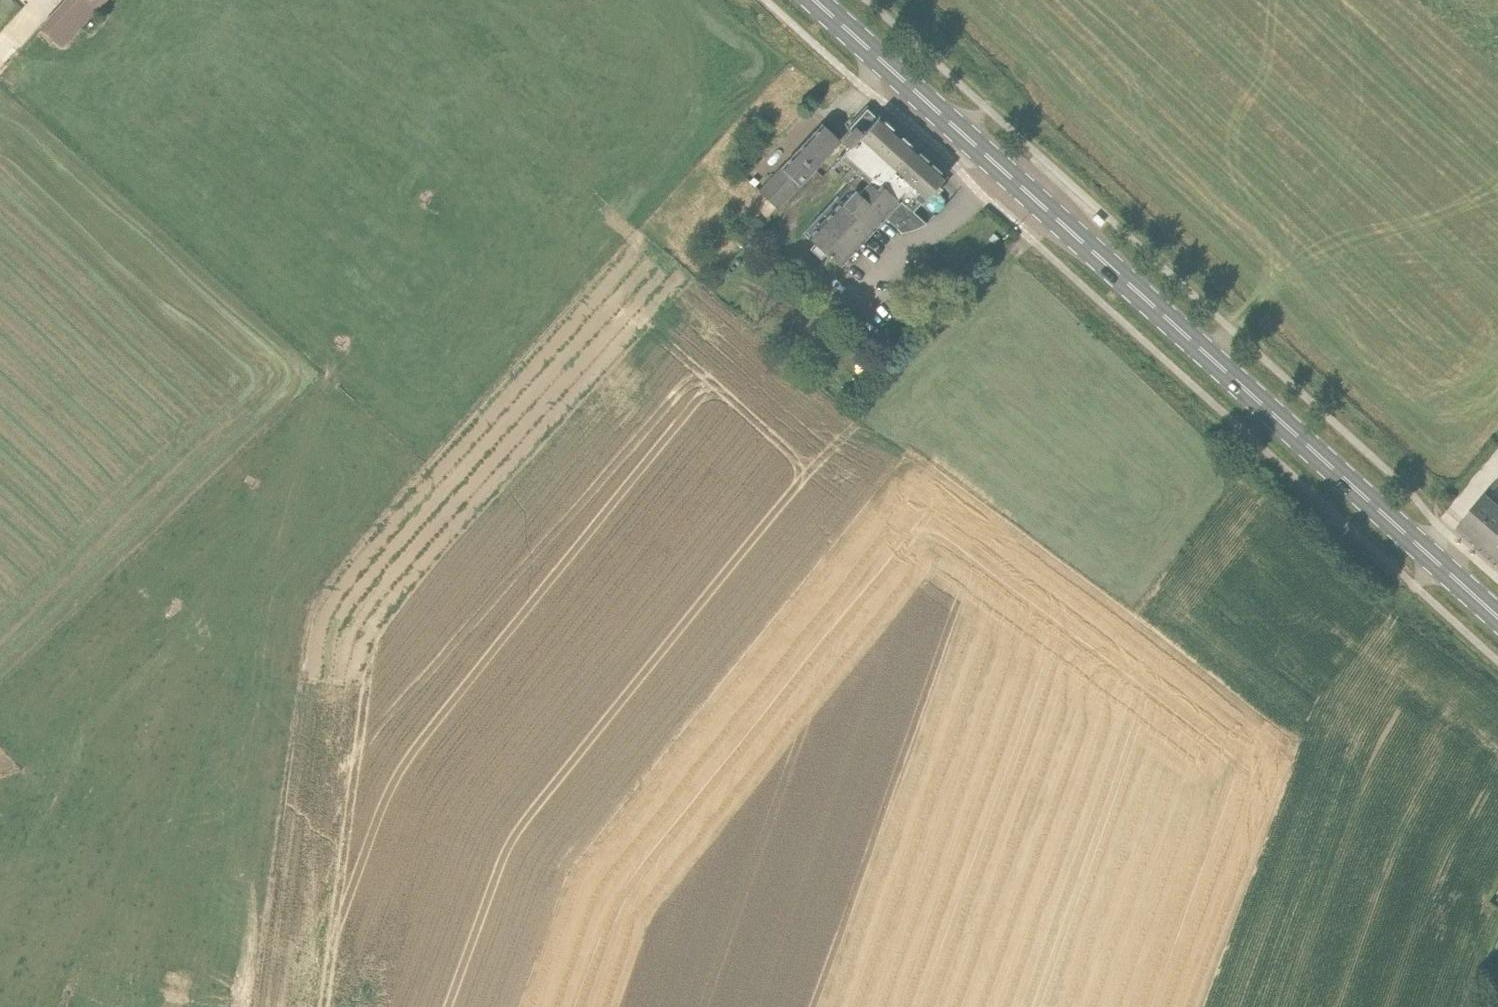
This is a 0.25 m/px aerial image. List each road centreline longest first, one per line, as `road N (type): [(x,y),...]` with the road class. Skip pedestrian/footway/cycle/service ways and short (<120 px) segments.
road 1 (primary): [(1497,617),(815,0)]

